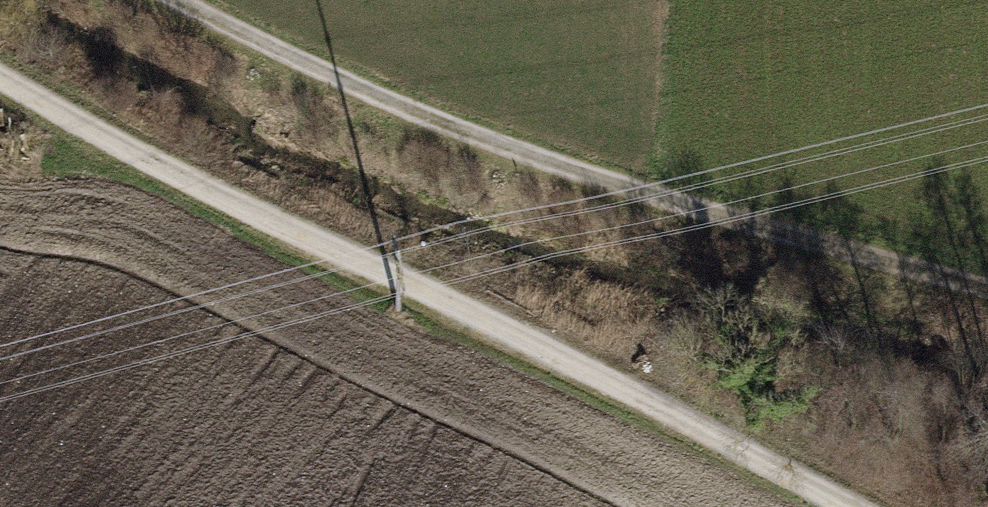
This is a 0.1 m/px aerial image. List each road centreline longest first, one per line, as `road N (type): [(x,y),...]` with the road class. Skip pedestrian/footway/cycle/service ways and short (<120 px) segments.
road 1 (track): [(0,76),(68,118),(871,506)]
road 2 (track): [(987,280),(493,137),(189,0)]

